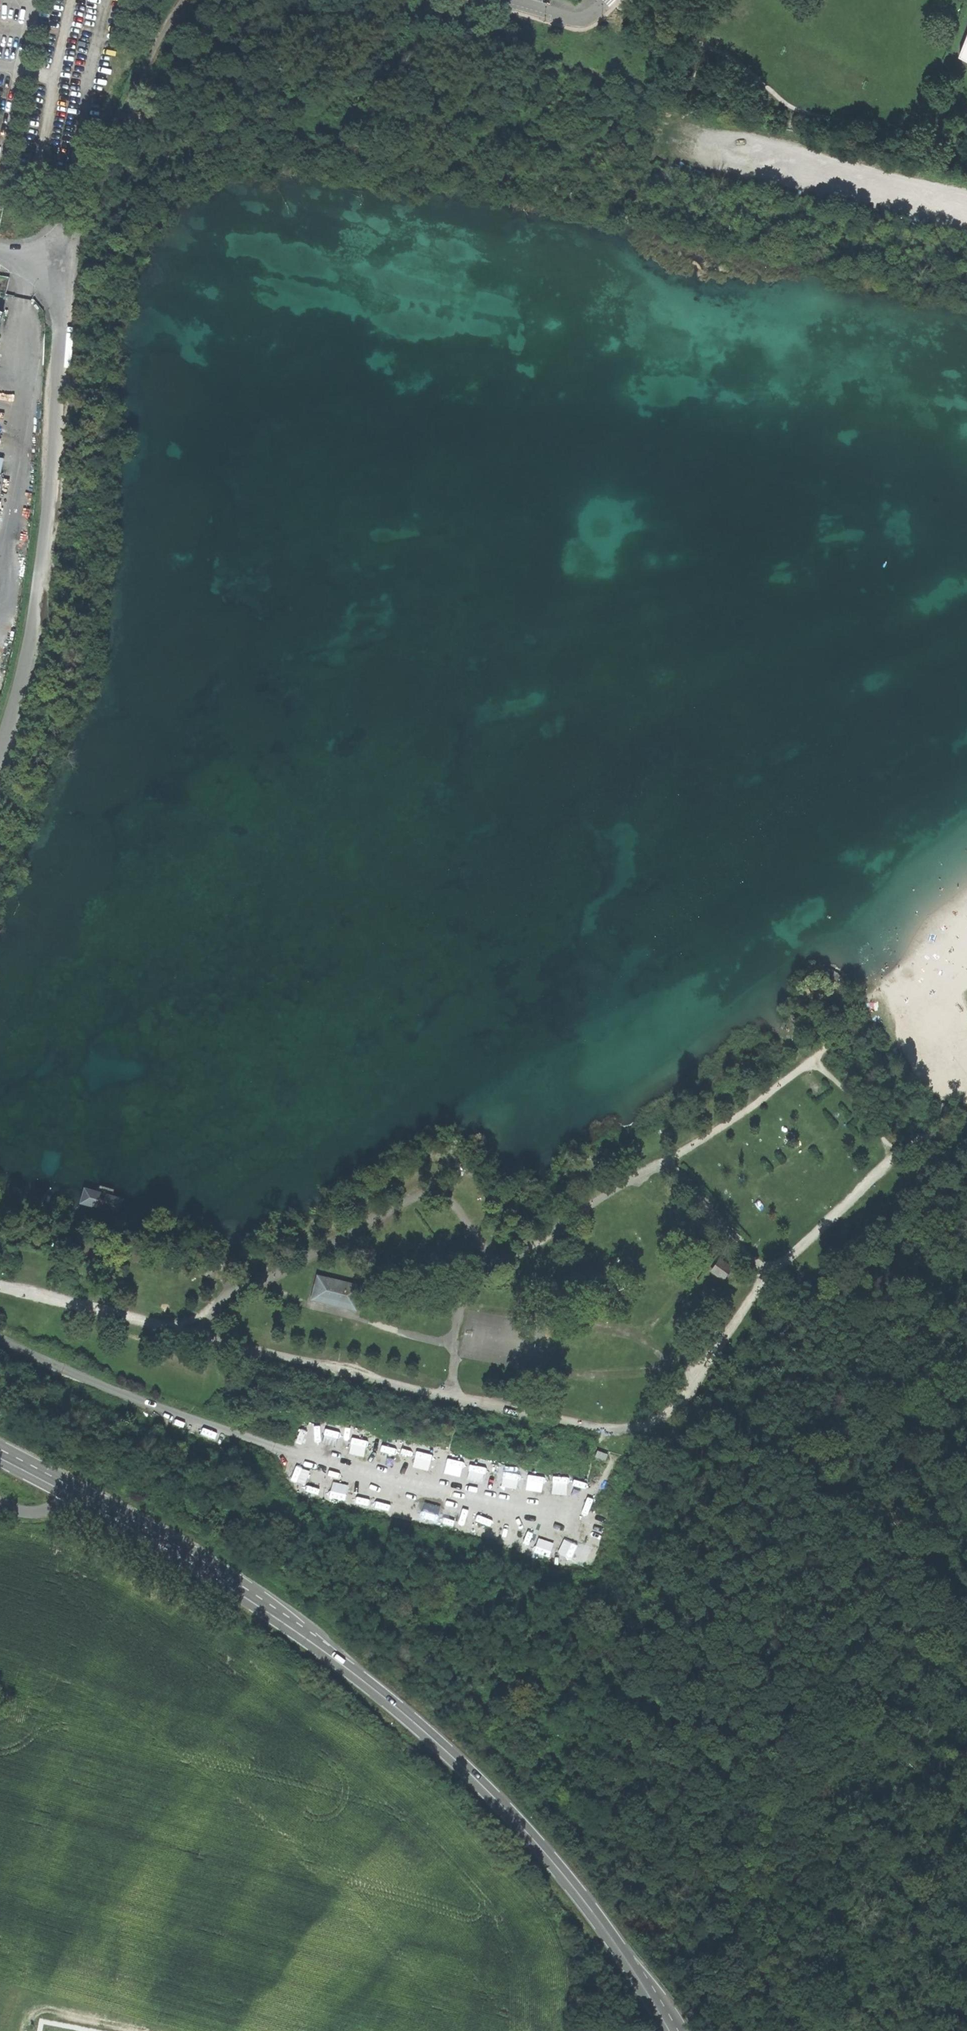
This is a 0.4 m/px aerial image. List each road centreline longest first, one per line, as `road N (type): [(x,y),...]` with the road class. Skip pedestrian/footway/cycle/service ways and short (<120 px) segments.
road 1 (primary): [(0,1456),(218,1574),(346,1666),(463,1764),(535,1839),(598,1911),(651,1999)]
road 2 (track): [(966,1617),(901,1548),(874,1557),(864,1575),(735,1875),(711,1955),(711,1970),(749,2030)]
road 3 (track): [(677,137),(966,209)]

